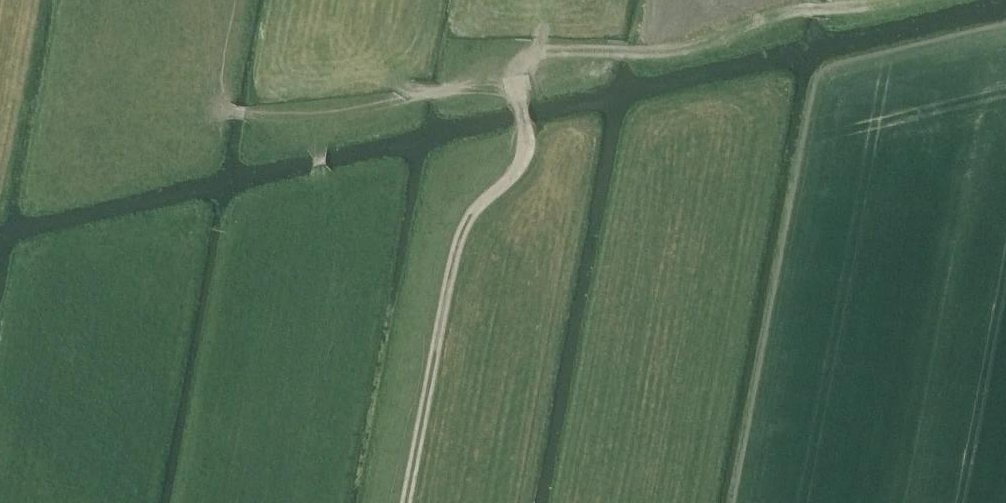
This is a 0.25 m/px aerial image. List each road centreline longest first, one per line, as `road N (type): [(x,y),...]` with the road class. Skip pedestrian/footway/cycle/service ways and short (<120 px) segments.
road 1 (track): [(868,0),(804,9),(656,53),(570,54),(515,77),(227,114)]
road 2 (track): [(406,502),(468,211),(530,150),(515,77)]

